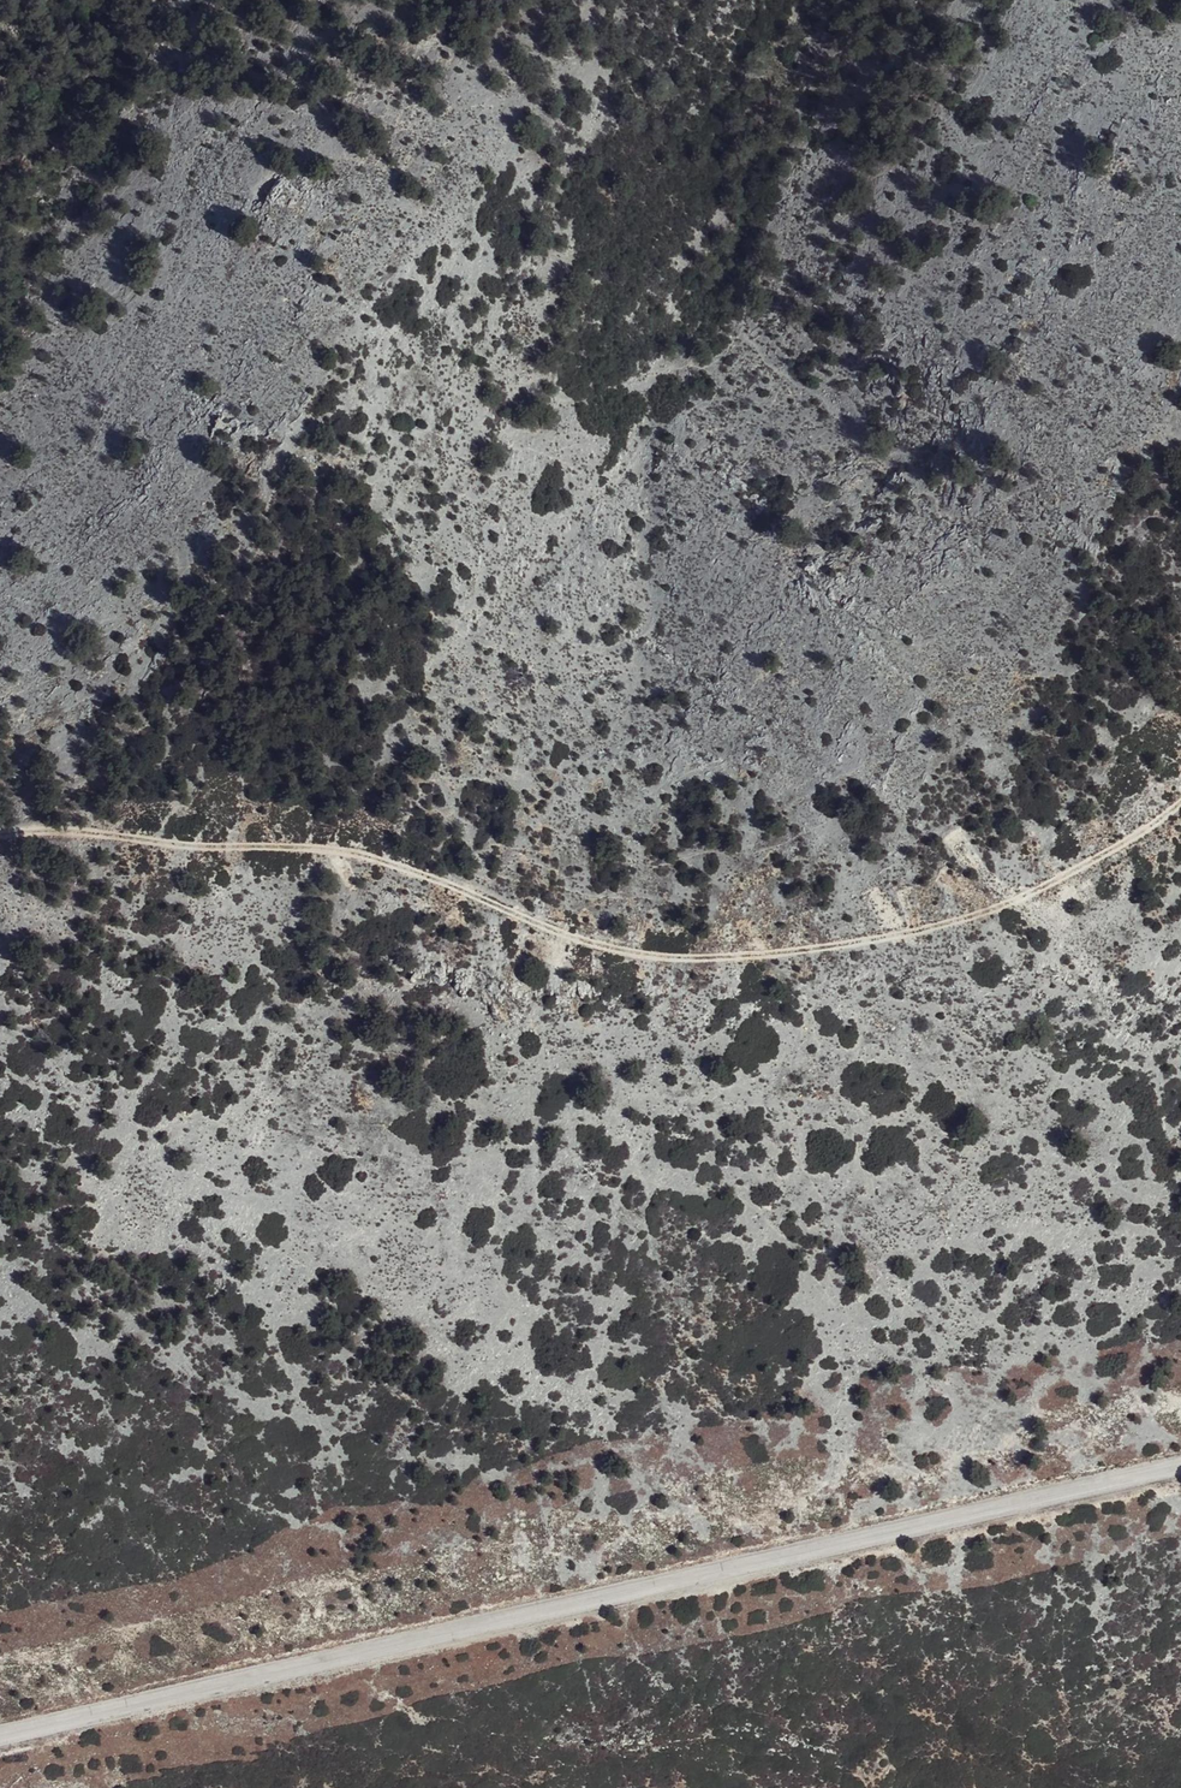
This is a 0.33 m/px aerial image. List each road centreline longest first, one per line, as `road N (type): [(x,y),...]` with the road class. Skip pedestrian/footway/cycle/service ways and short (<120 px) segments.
road 1 (track): [(0,820),(111,835),(178,853),(357,843),(621,940),(709,960),(949,923),(1122,844),(1180,802)]
road 2 (unclassified): [(1180,1465),(0,1736)]

